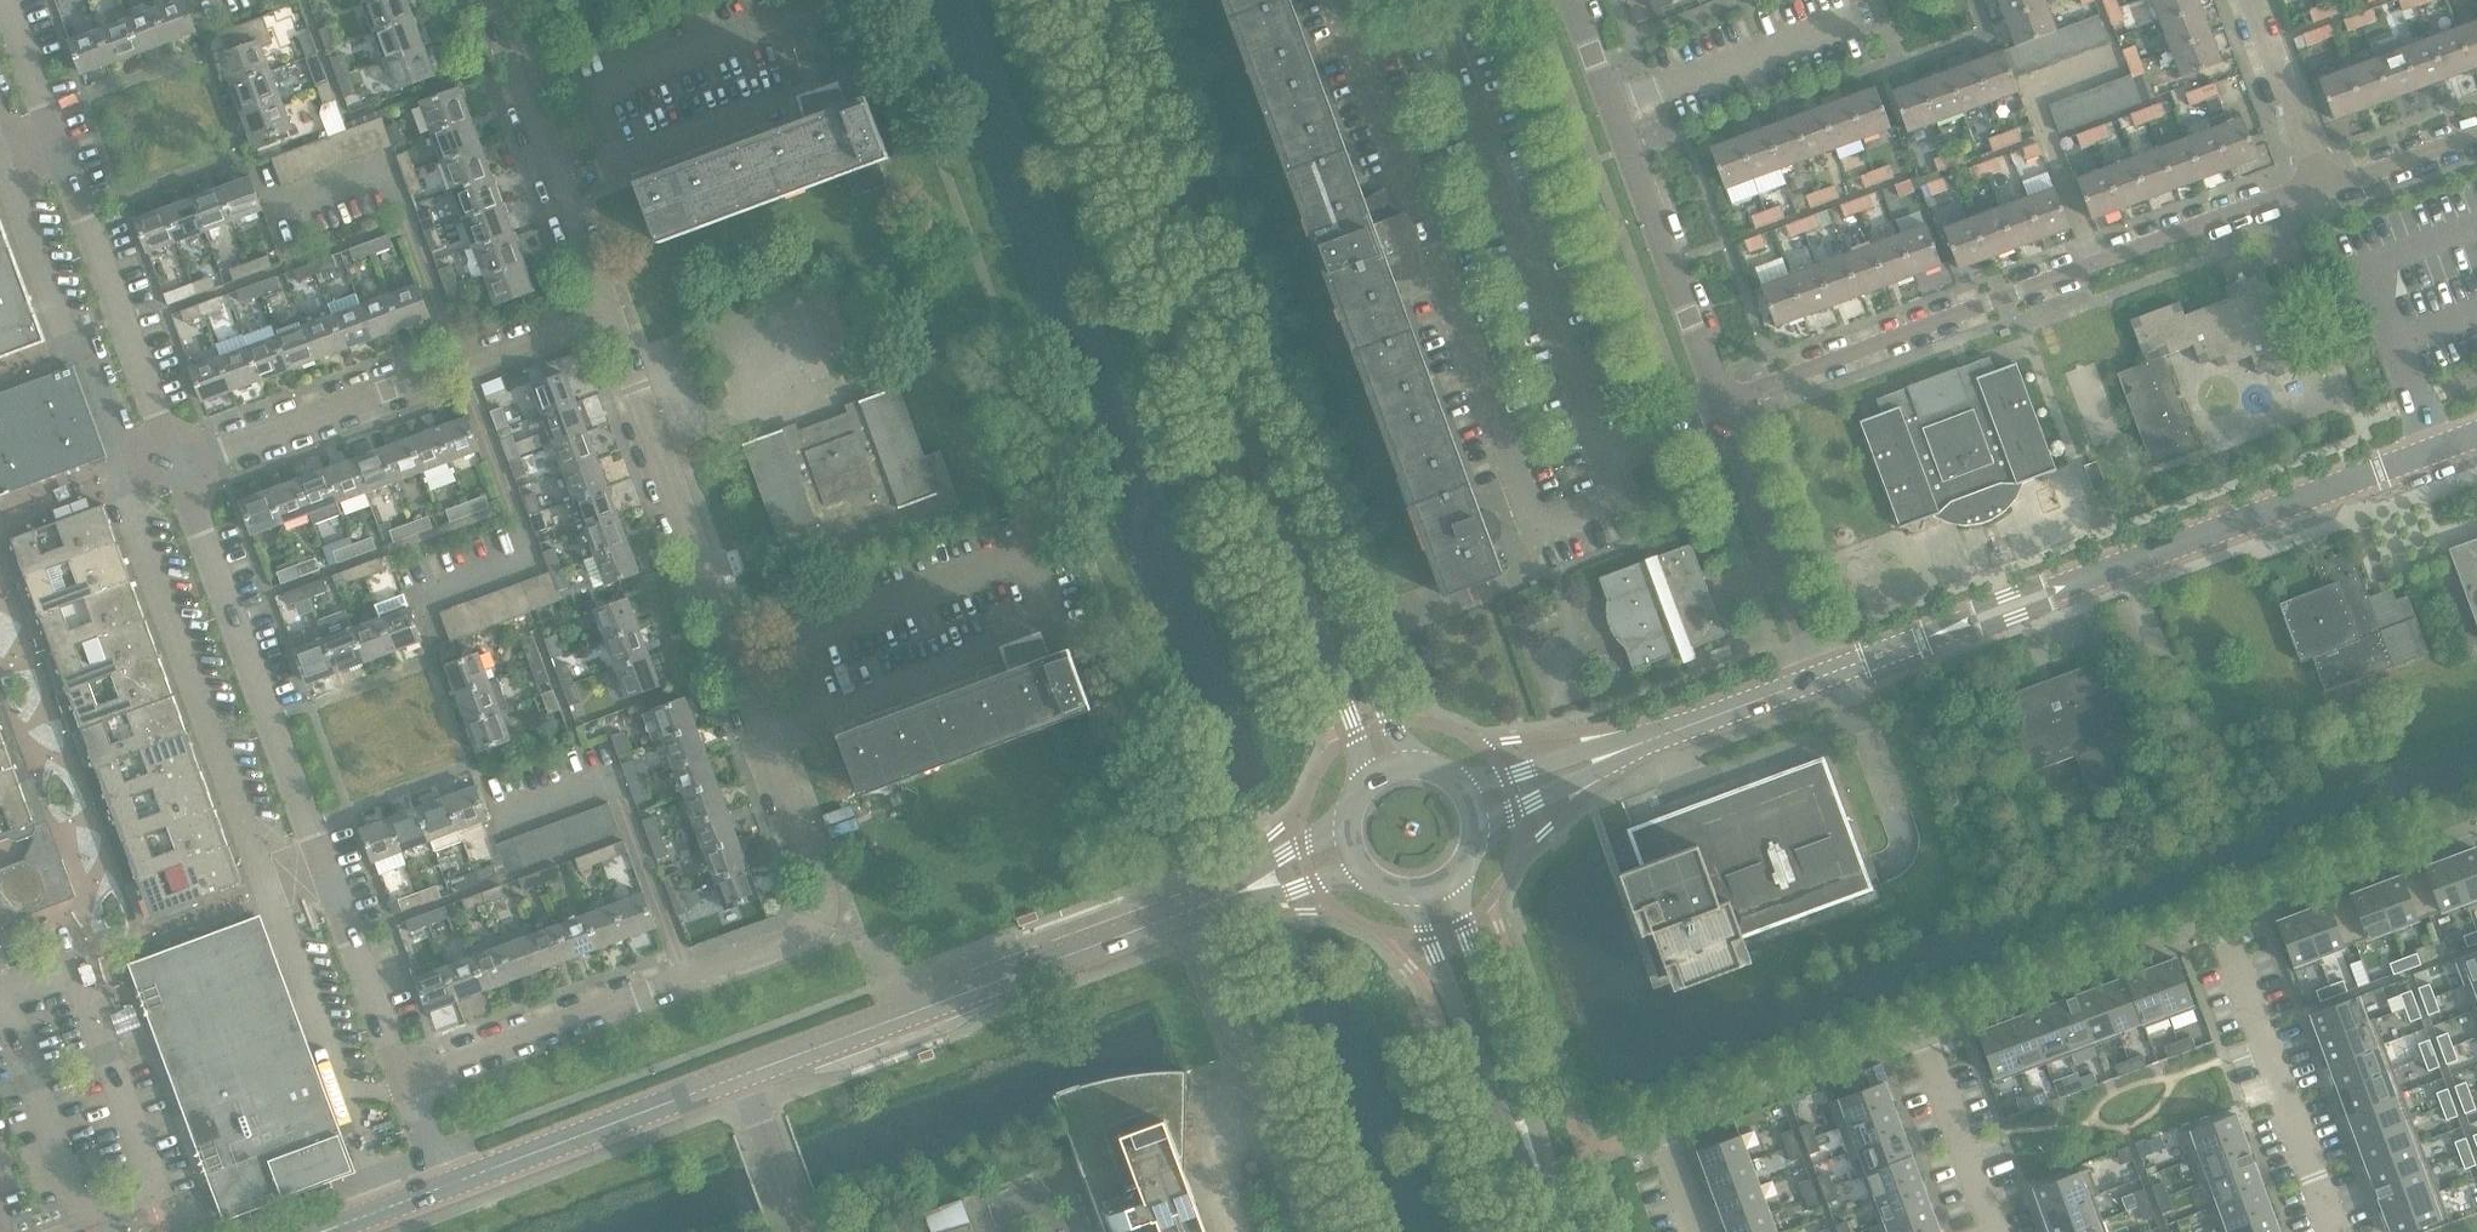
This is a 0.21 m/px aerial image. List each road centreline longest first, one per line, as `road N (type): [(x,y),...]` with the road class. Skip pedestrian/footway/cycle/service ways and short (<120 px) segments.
road 1 (residential): [(408,1084),(833,927),(609,312)]
road 2 (residential): [(408,1084),(176,466)]
road 3 (residential): [(1722,406),(2320,182)]
road 4 (residential): [(176,466),(2,0)]
road 5 (tertiary): [(1421,766),(1390,724),(1288,452),(1223,318)]
road 6 (tertiary): [(1223,318),(1259,460),(1357,736),(1364,787)]
road 7 (unclassified): [(743,1076),(1192,910)]
road 8 (residential): [(176,466),(609,312)]
road 9 (unclassified): [(2067,587),(2476,437)]
road 10 (residential): [(1699,1231),(1660,1128),(1917,1030)]
road 11 (unclassified): [(1313,1231),(1192,910)]
road 12 (residential): [(2334,1231),(2221,918)]
road 13 (residential): [(609,312),(494,0)]
road 14 (tertiary): [(1544,1189),(1534,1115),(1465,924),(1460,872)]
road 15 (tertiary): [(1402,893),(1429,937),(1504,1124),(1544,1189)]
road 16 (residential): [(1917,1030),(2221,918)]
road 17 (residential): [(1722,406),(1611,108)]
road 18 (unclassified): [(446,1187),(743,1076)]
road 19 (tertiary): [(1223,318),(1115,31)]
road 20 (residential): [(1823,677),(1722,406)]
road 21 (residential): [(2221,918),(2476,826)]
road 22 (residential): [(1611,108),(1848,21)]
road 23 (unclassified): [(1476,838),(1668,736)]
road 24 (residential): [(1993,1231),(1917,1030)]
road 25 (unclassified): [(1668,736),(1462,789)]
road 26 (residential): [(2320,182),(2252,0)]
road 27 (unclassified): [(1668,736),(1823,677)]
road 28 (residential): [(800,1231),(743,1076)]
road 29 (residential): [(2320,182),(2361,178),(2476,134)]
road 30 (unclassified): [(2067,587),(2042,582),(1973,608),(1930,638)]
road 31 (unclassified): [(1930,638),(1982,631),(2051,605),(2067,587)]
road 32 (unclassified): [(1233,895),(1287,895),(1370,878)]
road 33 (unclassified): [(1348,830),(1288,854),(1233,895)]

